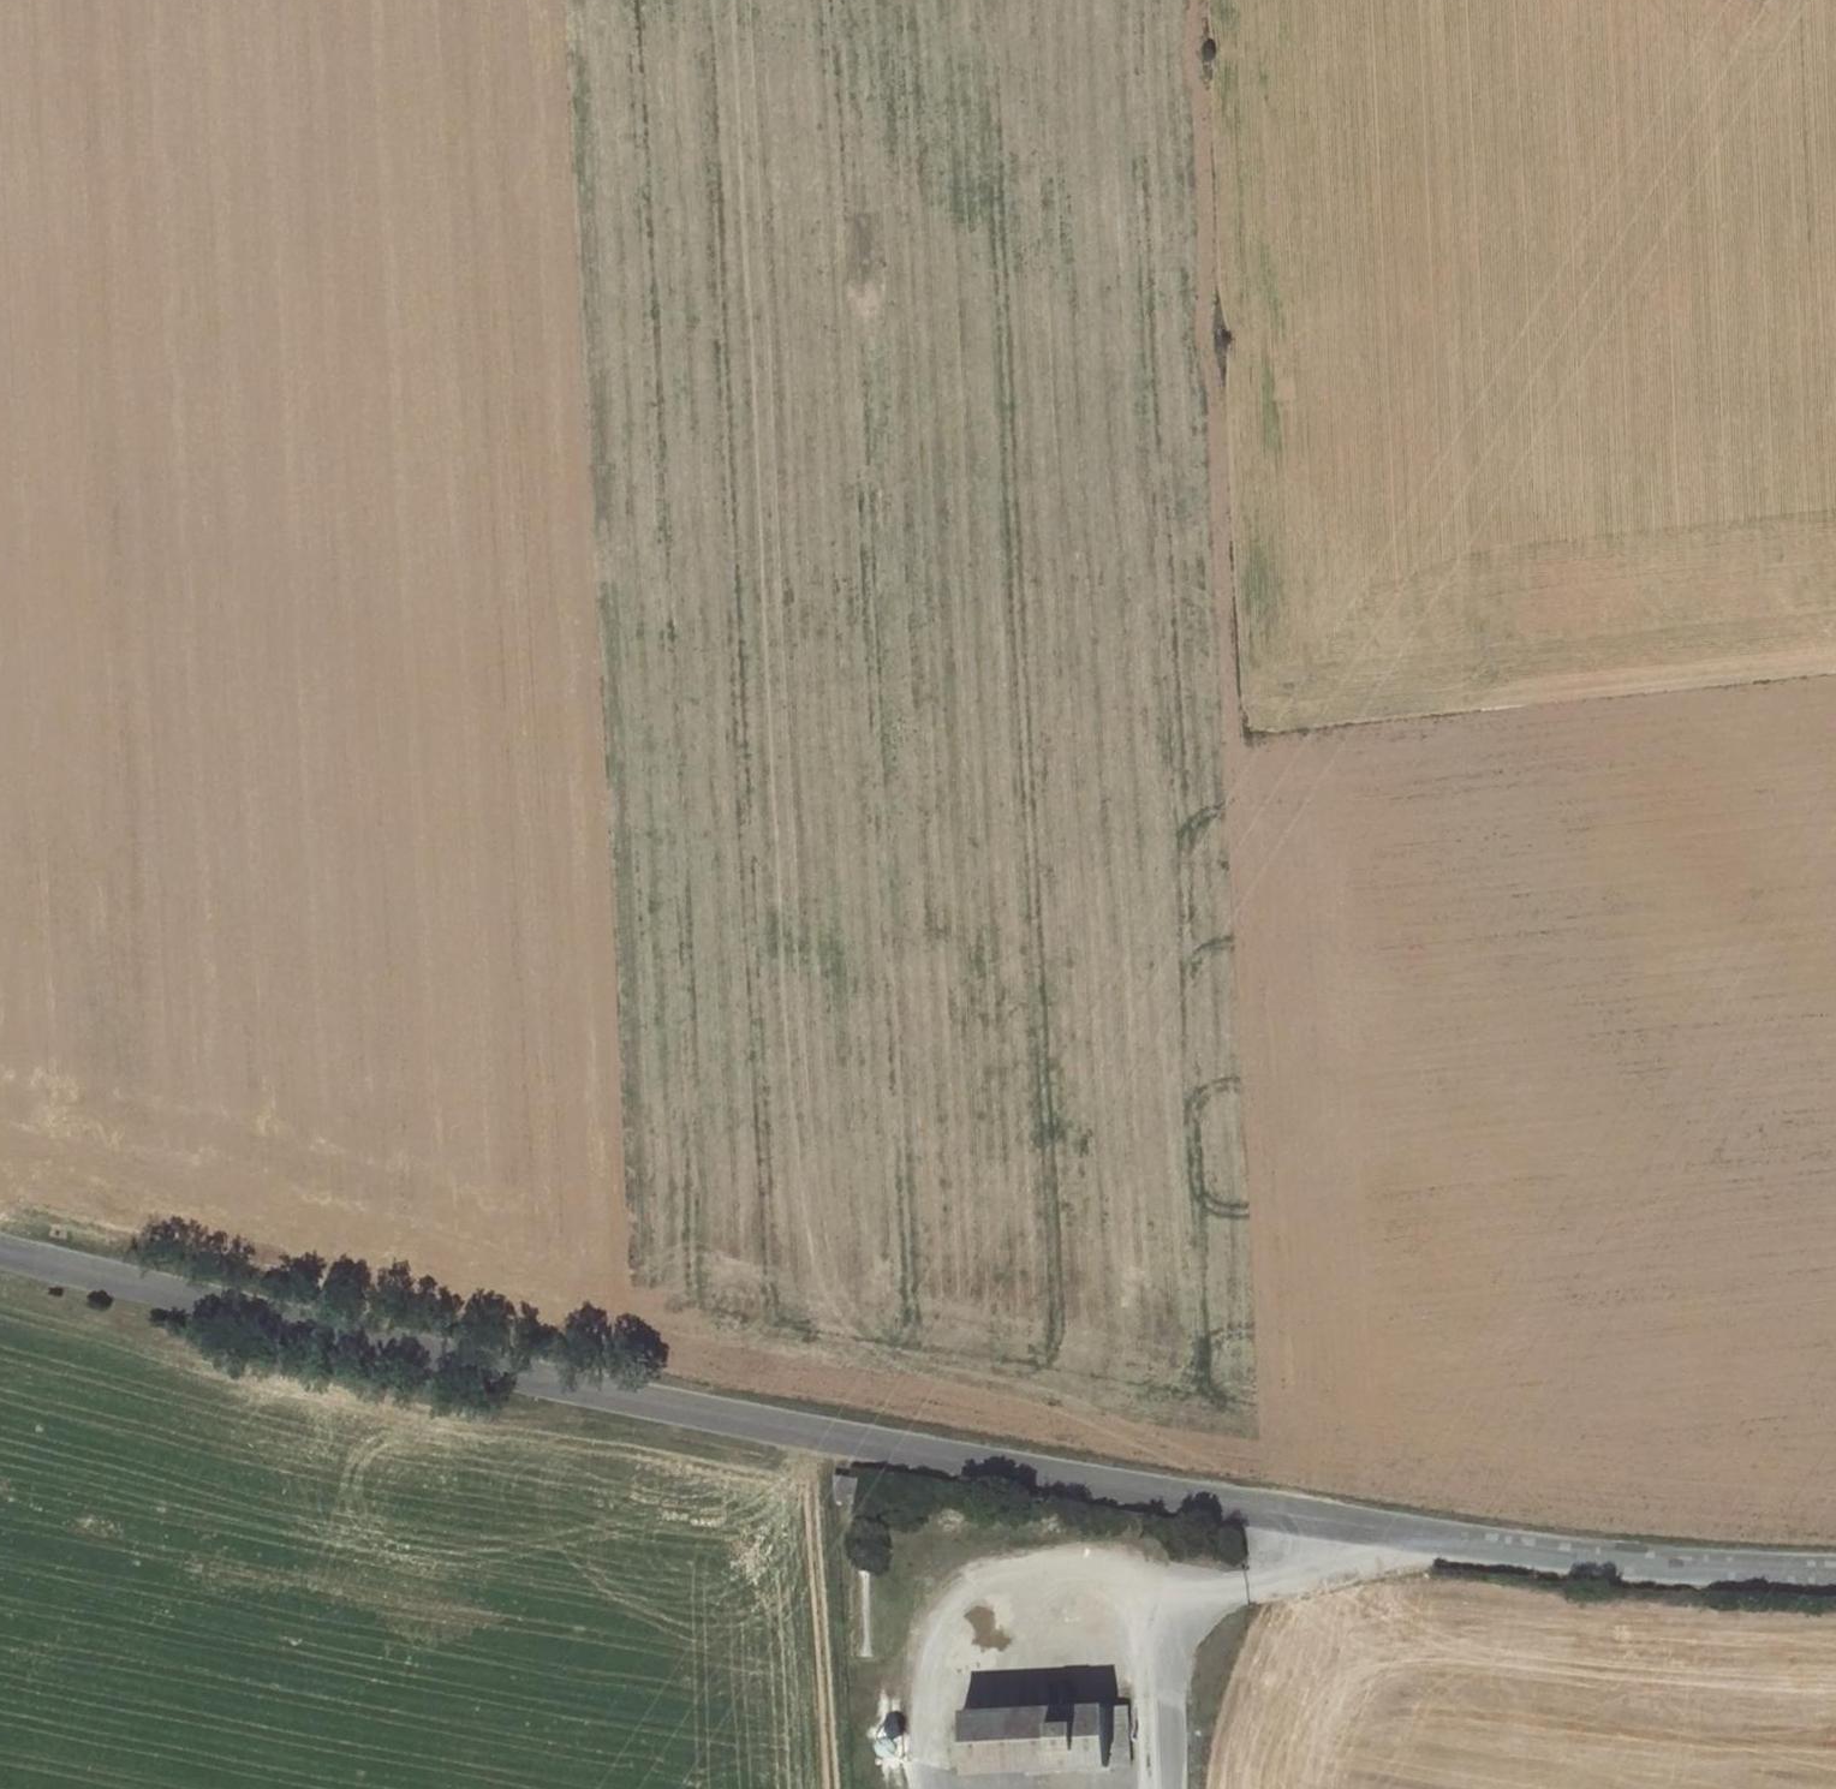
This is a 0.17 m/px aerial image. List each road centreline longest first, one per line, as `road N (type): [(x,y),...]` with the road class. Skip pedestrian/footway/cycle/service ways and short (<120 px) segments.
road 1 (unclassified): [(0,1251),(635,1399),(1290,1515),(1547,1553),(1835,1569)]
road 2 (track): [(1220,1788),(1290,1515)]

